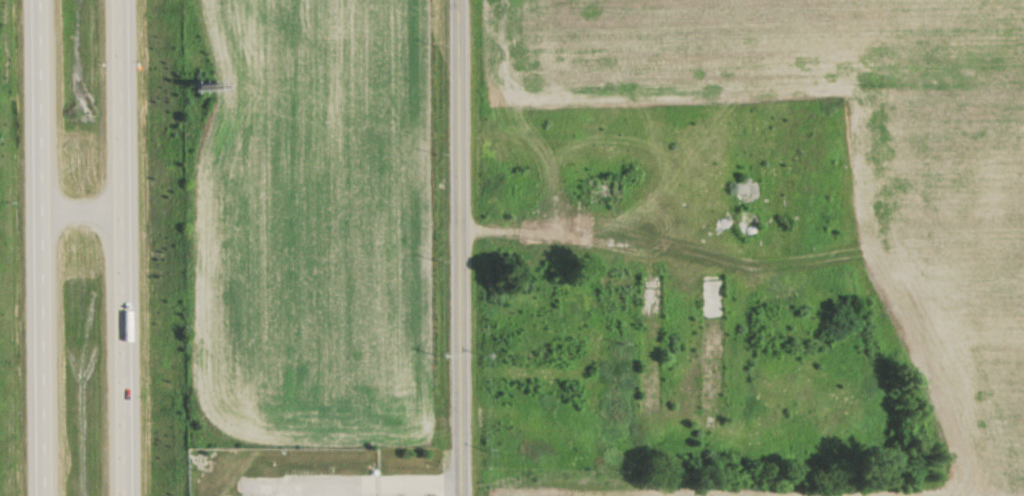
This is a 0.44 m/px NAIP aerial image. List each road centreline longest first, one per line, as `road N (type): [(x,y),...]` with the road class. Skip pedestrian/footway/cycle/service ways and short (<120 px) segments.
road 1 (motorway): [(128,495),(121,0)]
road 2 (motorway): [(42,0),(48,495)]
road 3 (residential): [(456,495),(454,0)]

